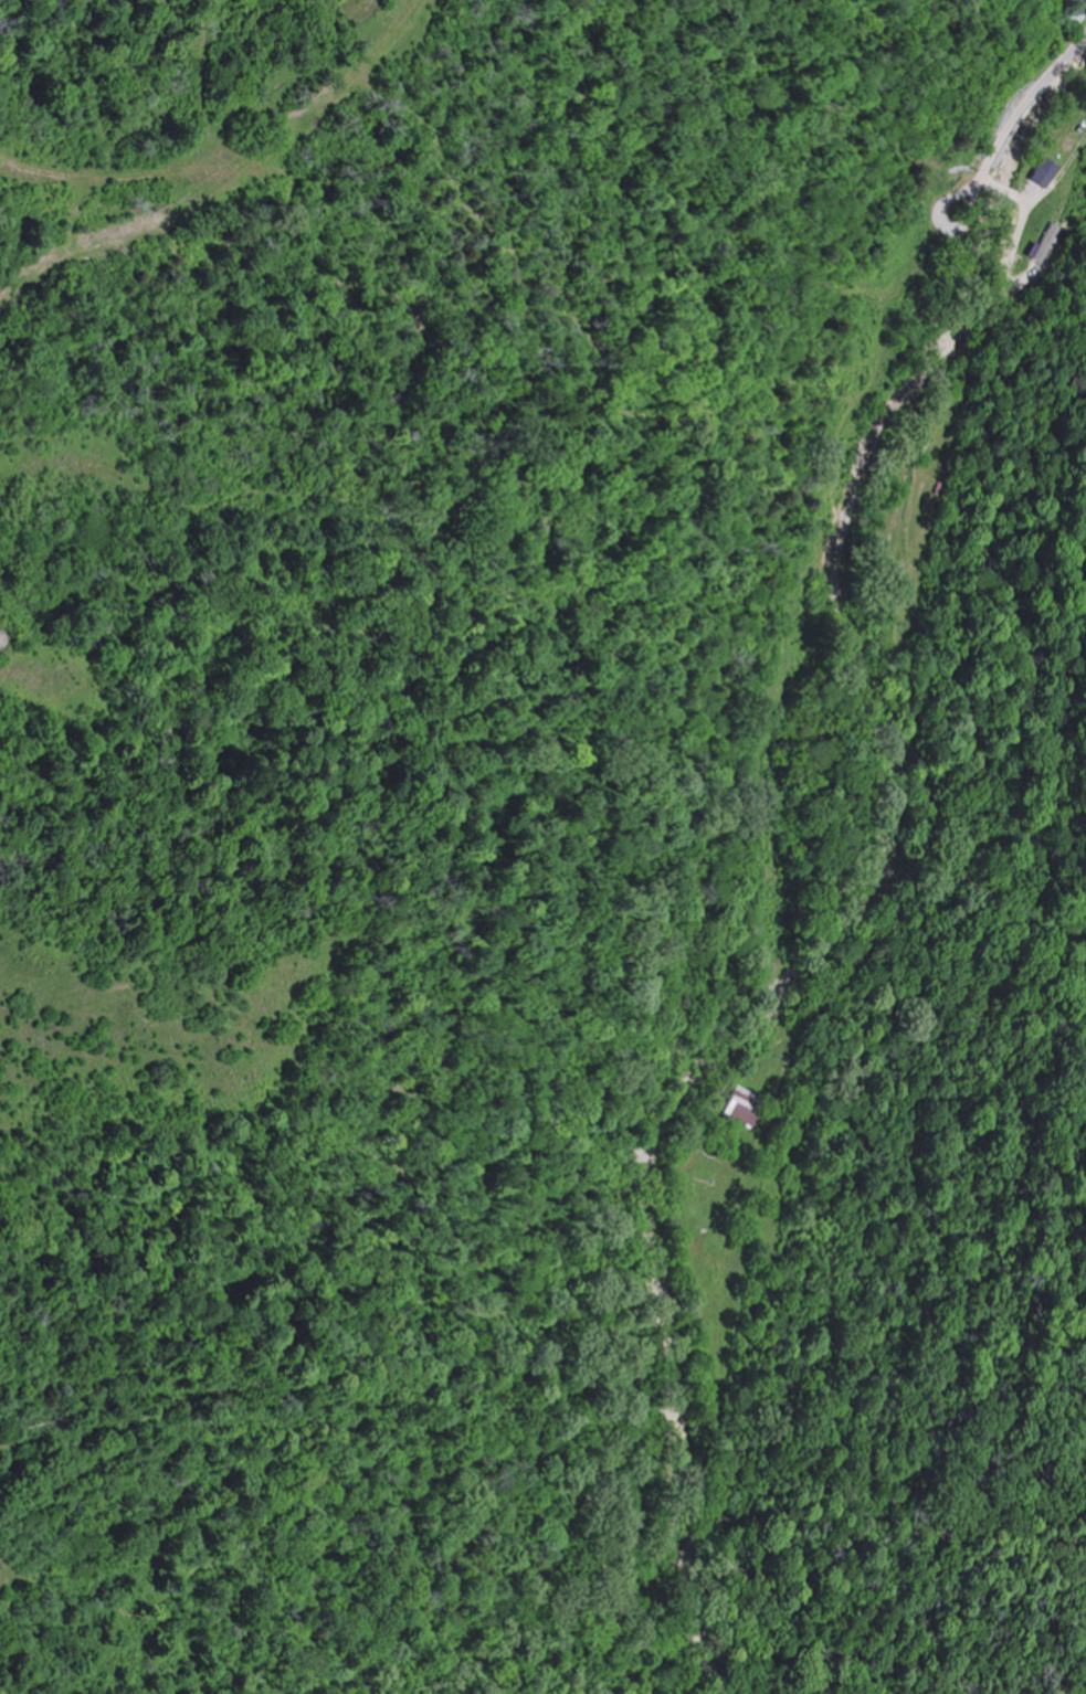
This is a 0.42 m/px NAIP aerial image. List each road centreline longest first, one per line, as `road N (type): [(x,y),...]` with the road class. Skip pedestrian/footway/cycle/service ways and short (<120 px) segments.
road 1 (residential): [(1009,130),(1085,32)]

